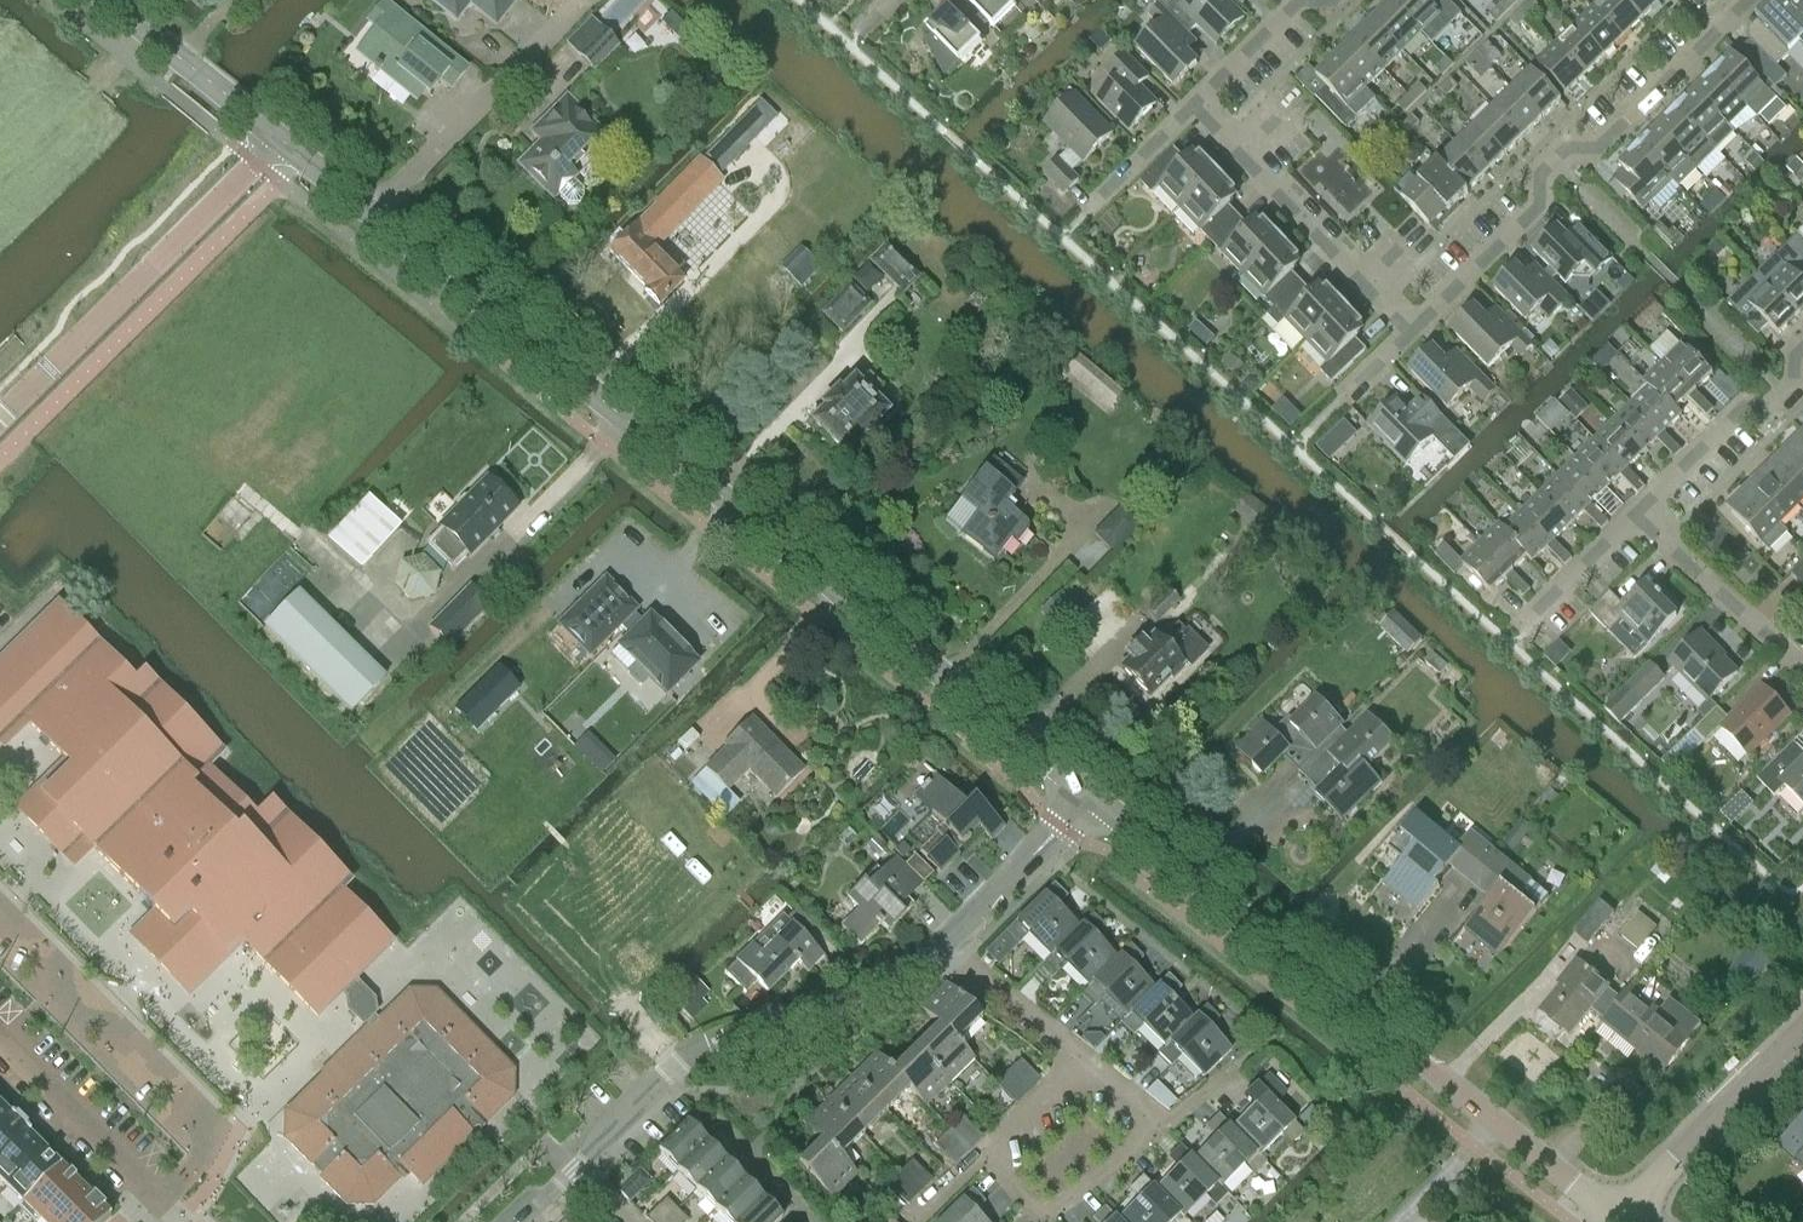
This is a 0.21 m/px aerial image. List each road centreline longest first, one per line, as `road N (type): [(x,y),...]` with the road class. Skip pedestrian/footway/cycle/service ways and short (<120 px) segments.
road 1 (tertiary): [(1088,798),(371,215)]
road 2 (tertiary): [(1612,1211),(1088,798)]
road 3 (residential): [(1419,326),(1538,213),(1548,176),(1571,149),(1607,150),(1753,0)]
road 4 (residential): [(575,1168),(671,1071),(864,995),(946,945)]
road 5 (residential): [(0,413),(278,138)]
road 6 (residential): [(0,917),(208,1133),(196,1166),(158,1202)]
road 7 (residential): [(1419,326),(1198,105)]
road 8 (residential): [(371,215),(577,0)]
road 9 (residential): [(1612,1211),(1639,1196),(1802,1035)]
road 10 (residential): [(1635,514),(1739,410),(1773,404),(1802,365)]
road 11 (residential): [(1802,668),(1635,514)]
road 12 (tertiary): [(278,138),(107,0)]
road 13 (residential): [(149,1194),(0,1044)]
road 14 (residential): [(946,945),(1088,798)]
road 15 (residential): [(946,945),(1089,1057)]
road 16 (residential): [(1513,644),(1635,514)]
road 17 (residential): [(1198,105),(1290,11),(1321,10),(1331,0)]
road 18 (residential): [(1158,1128),(1045,1221)]
road 19 (residential): [(984,1155),(1089,1057)]
road 20 (residential): [(1098,206),(1198,105)]
road 21 (tertiary): [(371,215),(278,138)]

